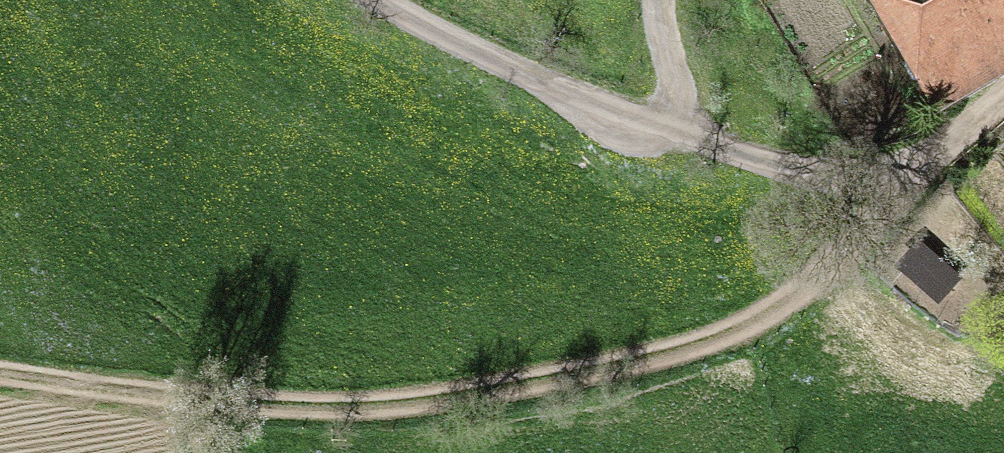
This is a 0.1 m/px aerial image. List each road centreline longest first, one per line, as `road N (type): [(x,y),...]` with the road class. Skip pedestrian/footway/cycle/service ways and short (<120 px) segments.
road 1 (track): [(0,375),(206,403),(340,411),(575,377),(718,338),(773,309),(824,271),(896,192)]
road 2 (track): [(896,192),(674,131),(618,125),(379,0)]
road 3 (track): [(896,192),(1003,109)]
road 4 (track): [(674,131),(678,89),(662,0)]

